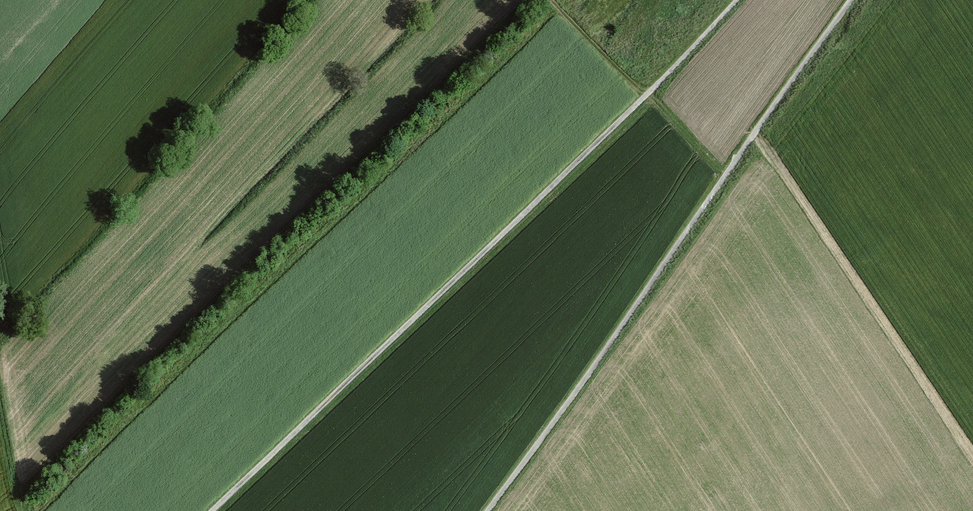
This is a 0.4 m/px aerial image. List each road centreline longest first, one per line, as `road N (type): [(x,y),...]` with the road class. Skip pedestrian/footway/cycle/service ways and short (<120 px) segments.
road 1 (track): [(209,510),(735,0)]
road 2 (track): [(486,510),(848,0)]

